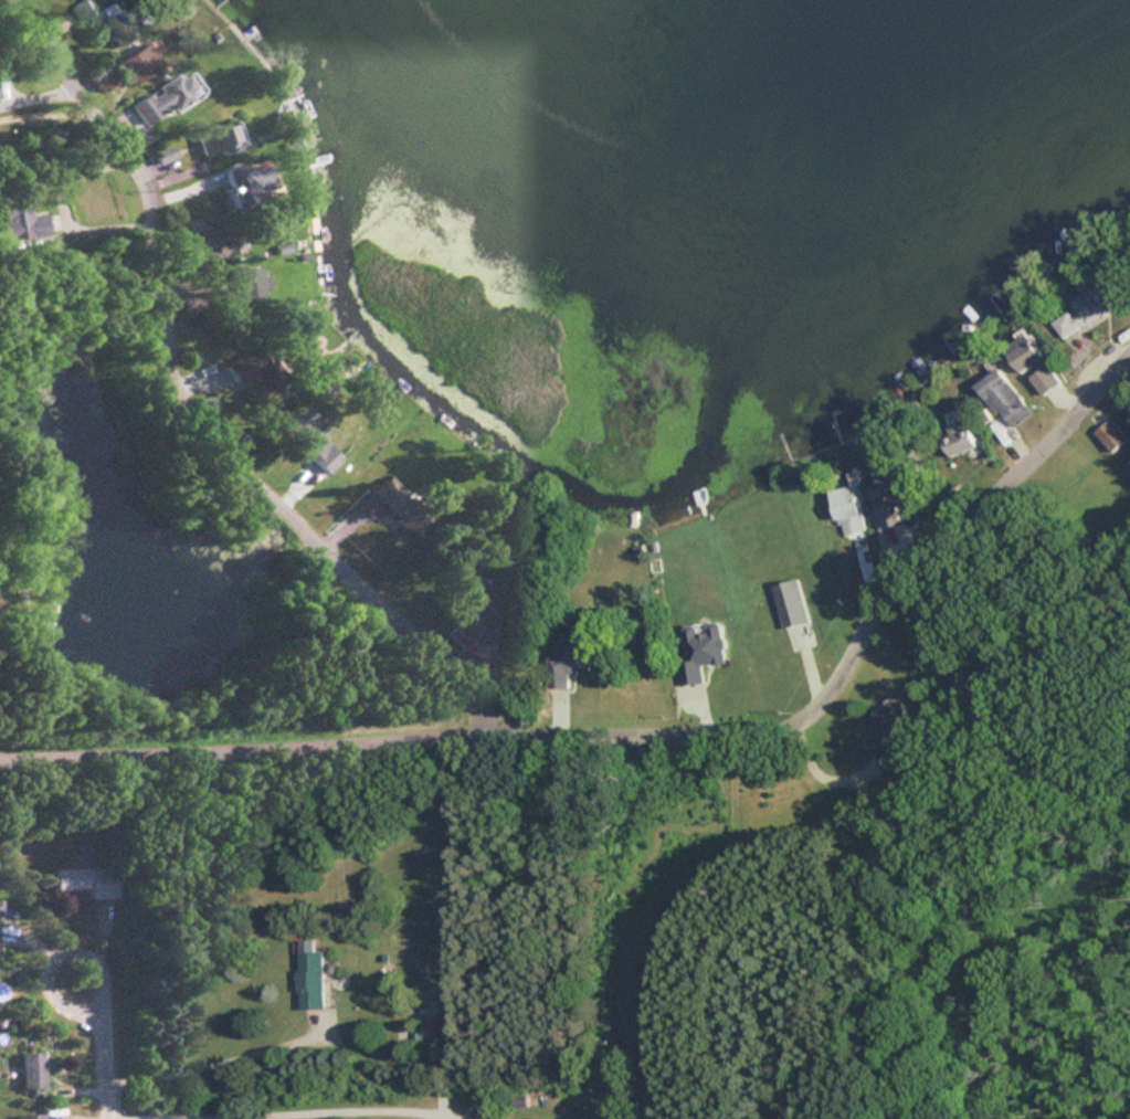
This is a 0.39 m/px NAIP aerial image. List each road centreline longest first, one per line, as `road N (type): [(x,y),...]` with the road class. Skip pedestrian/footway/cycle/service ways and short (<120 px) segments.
road 1 (residential): [(0,766),(475,732),(780,732),(819,708),(912,557),(1063,431),(1129,361)]
road 2 (residential): [(21,0),(154,173),(171,332),(214,443),(472,672),(475,732)]
road 3 (residential): [(110,1118),(106,1020),(53,939)]

